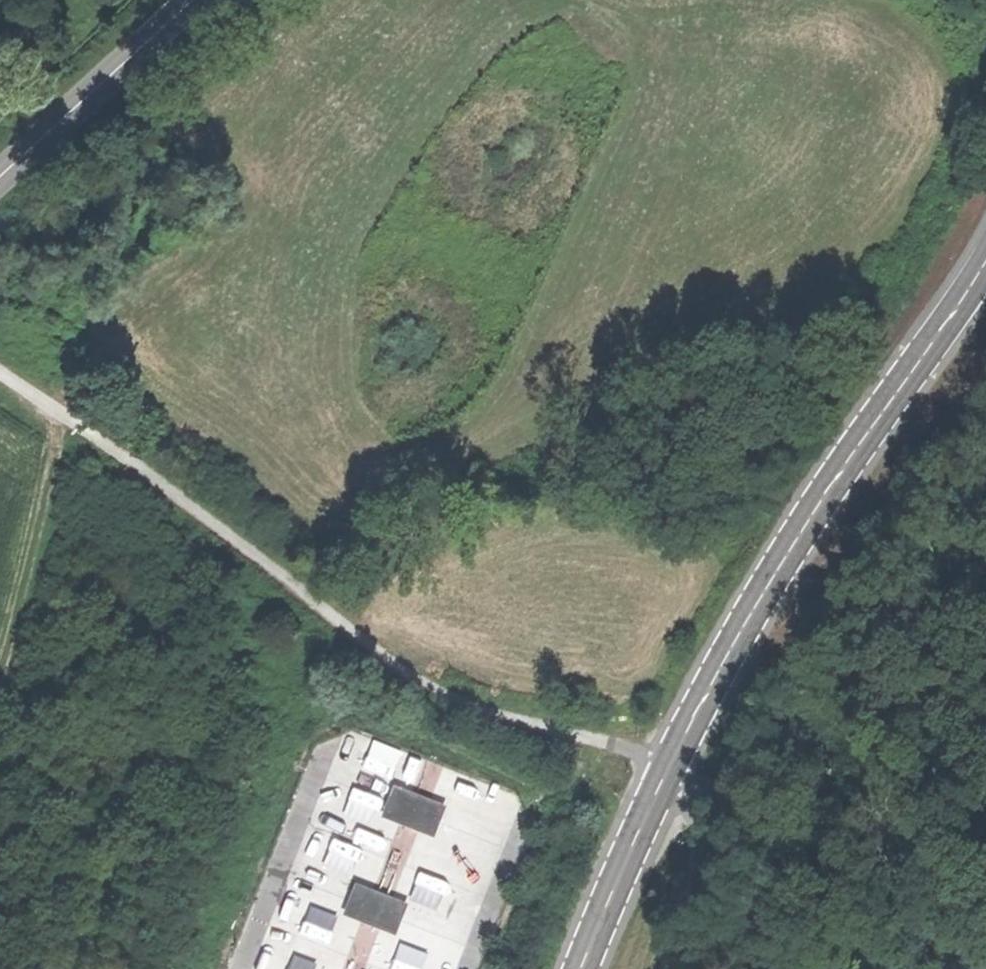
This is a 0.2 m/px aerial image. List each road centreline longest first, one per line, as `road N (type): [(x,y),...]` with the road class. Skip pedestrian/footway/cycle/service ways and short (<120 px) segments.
road 1 (primary): [(985,261),(750,611),(670,760),(580,968)]
road 2 (secondary): [(0,176),(192,0)]

